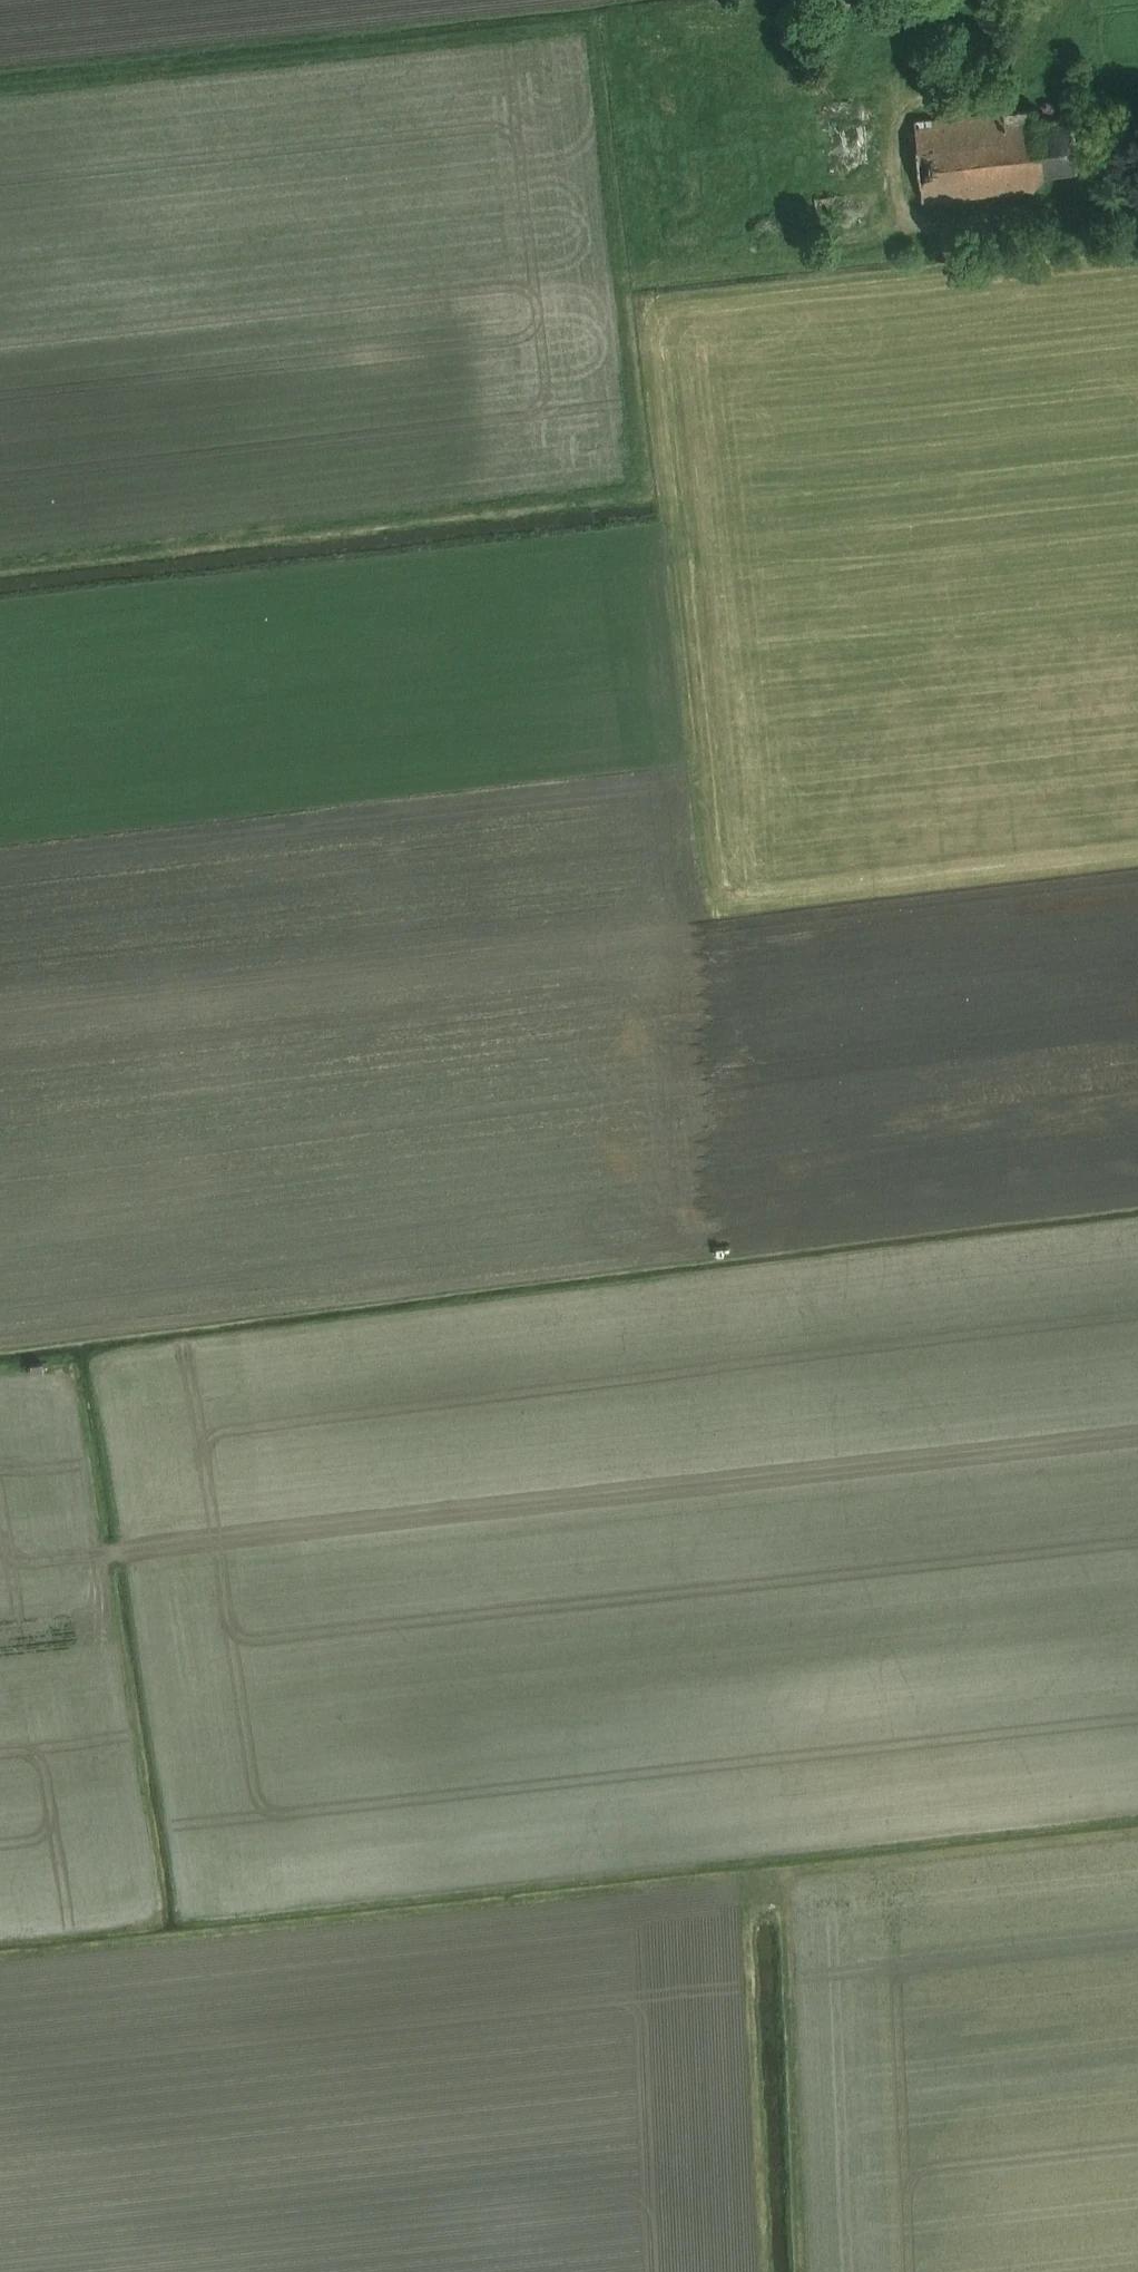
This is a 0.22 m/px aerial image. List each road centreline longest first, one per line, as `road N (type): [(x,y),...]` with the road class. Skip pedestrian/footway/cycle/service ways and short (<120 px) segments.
road 1 (track): [(1137,1440),(118,1560),(106,1568),(104,1587),(151,1880),(145,1909),(129,1923),(0,1938)]
road 2 (track): [(1137,216),(940,239),(917,231),(900,216),(890,99)]

